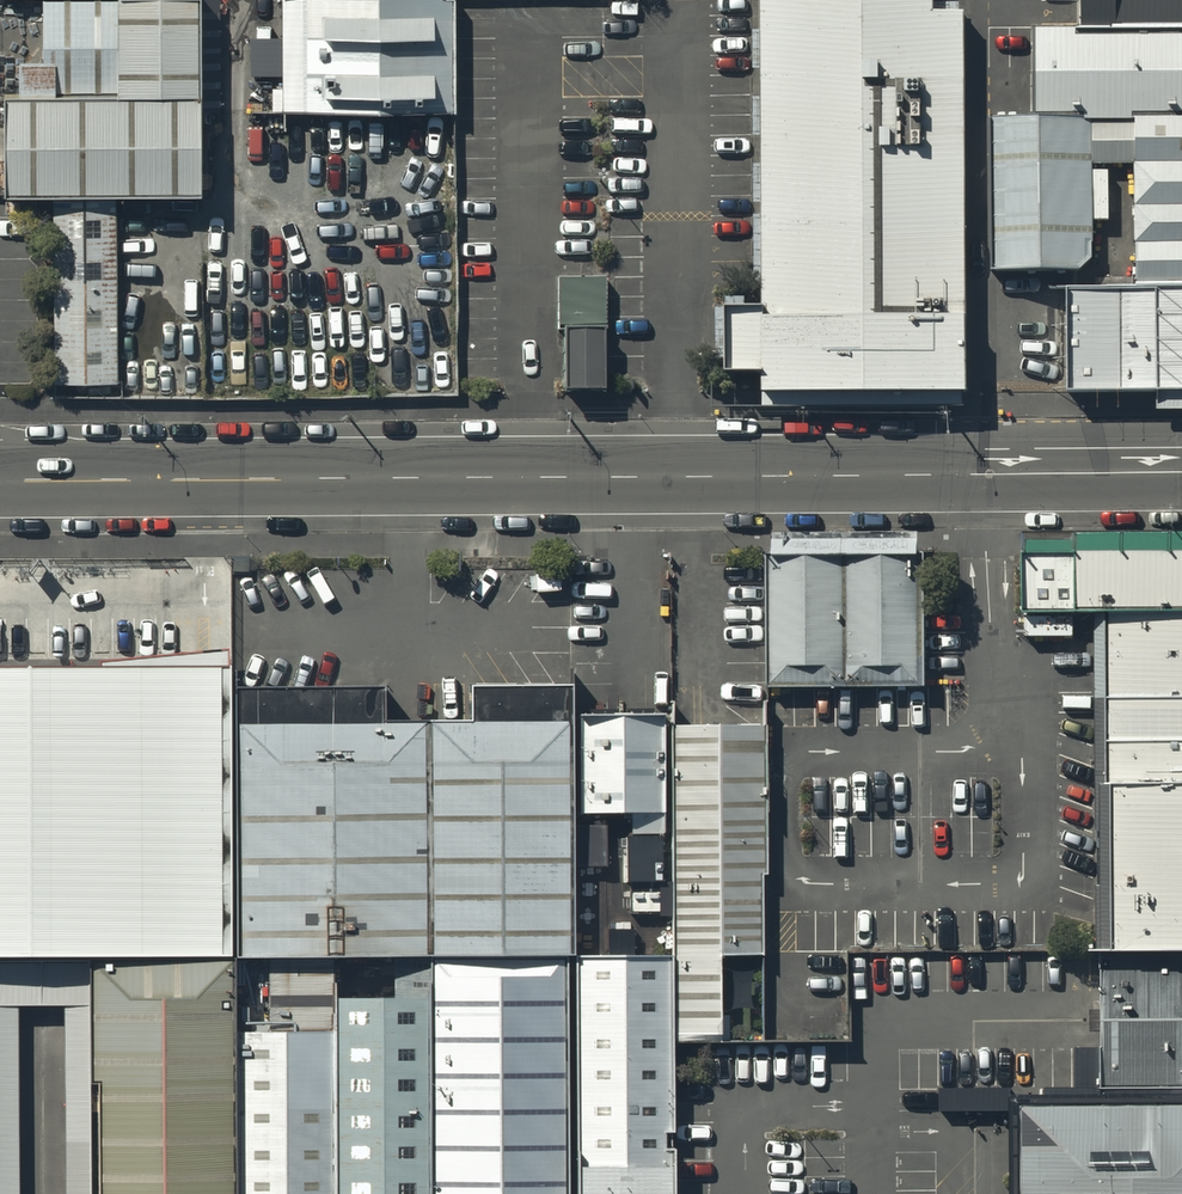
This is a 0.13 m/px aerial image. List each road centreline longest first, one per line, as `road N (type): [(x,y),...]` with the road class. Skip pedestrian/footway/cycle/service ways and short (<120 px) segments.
road 1 (tertiary): [(0,479),(1181,471)]

